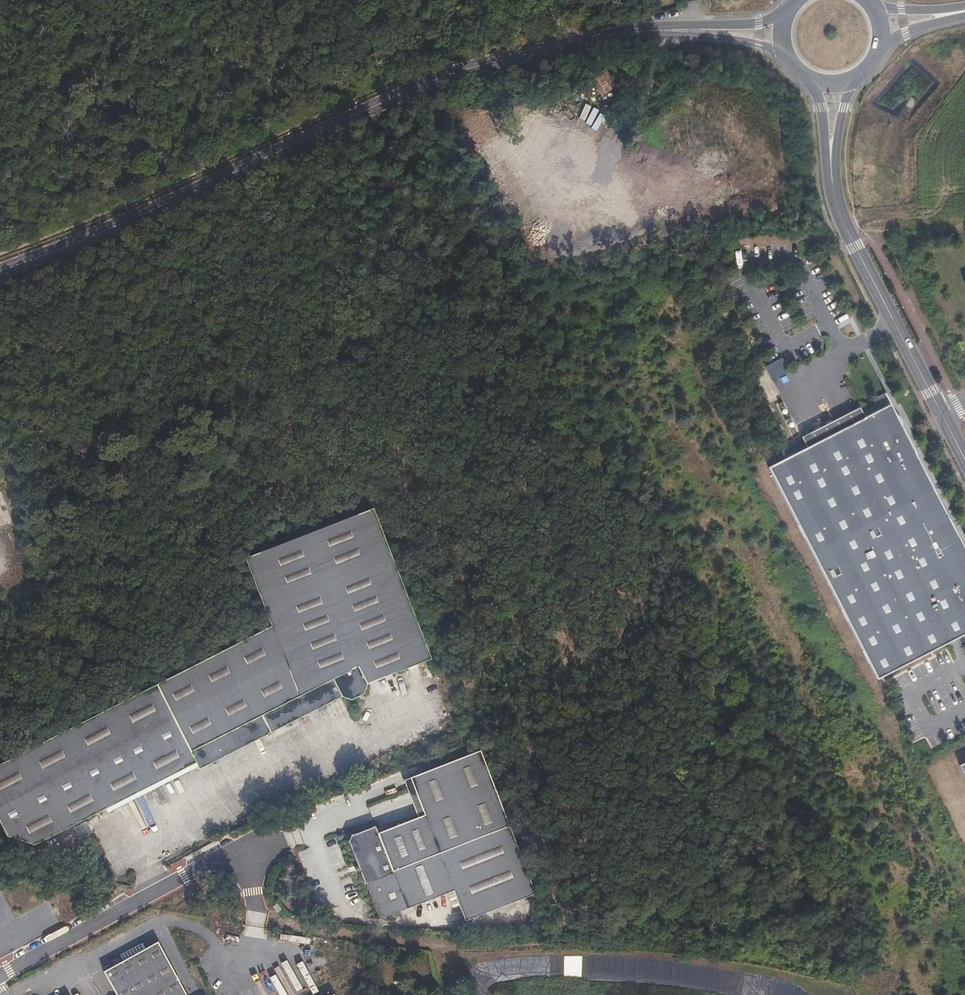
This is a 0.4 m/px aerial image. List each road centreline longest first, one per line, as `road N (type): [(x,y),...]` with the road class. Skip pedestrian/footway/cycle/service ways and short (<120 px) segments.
road 1 (secondary): [(0,269),(172,200),(412,88),(567,47)]
road 2 (secondary): [(831,172),(843,221),(964,460)]
road 3 (residential): [(250,849),(0,975)]
road 4 (secondary): [(789,8),(759,23),(670,31)]
road 5 (secondary): [(670,31),(737,40),(788,59)]

